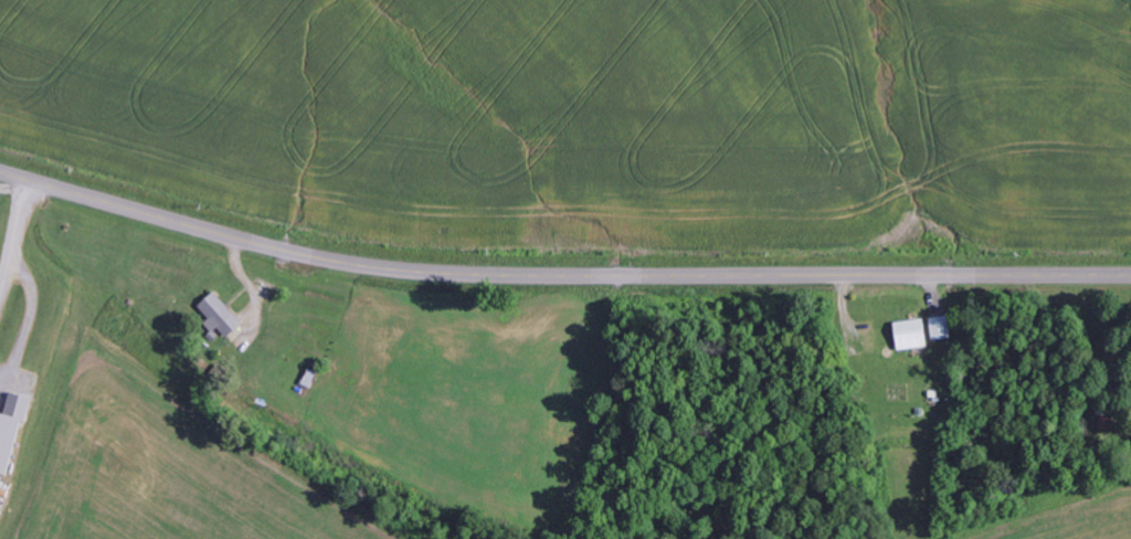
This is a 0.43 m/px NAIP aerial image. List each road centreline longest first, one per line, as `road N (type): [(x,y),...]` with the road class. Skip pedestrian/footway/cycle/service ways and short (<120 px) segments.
road 1 (secondary): [(1130,276),(419,271),(267,246),(0,172)]
road 2 (residential): [(108,202),(26,538)]
road 3 (residential): [(767,276),(685,538)]

